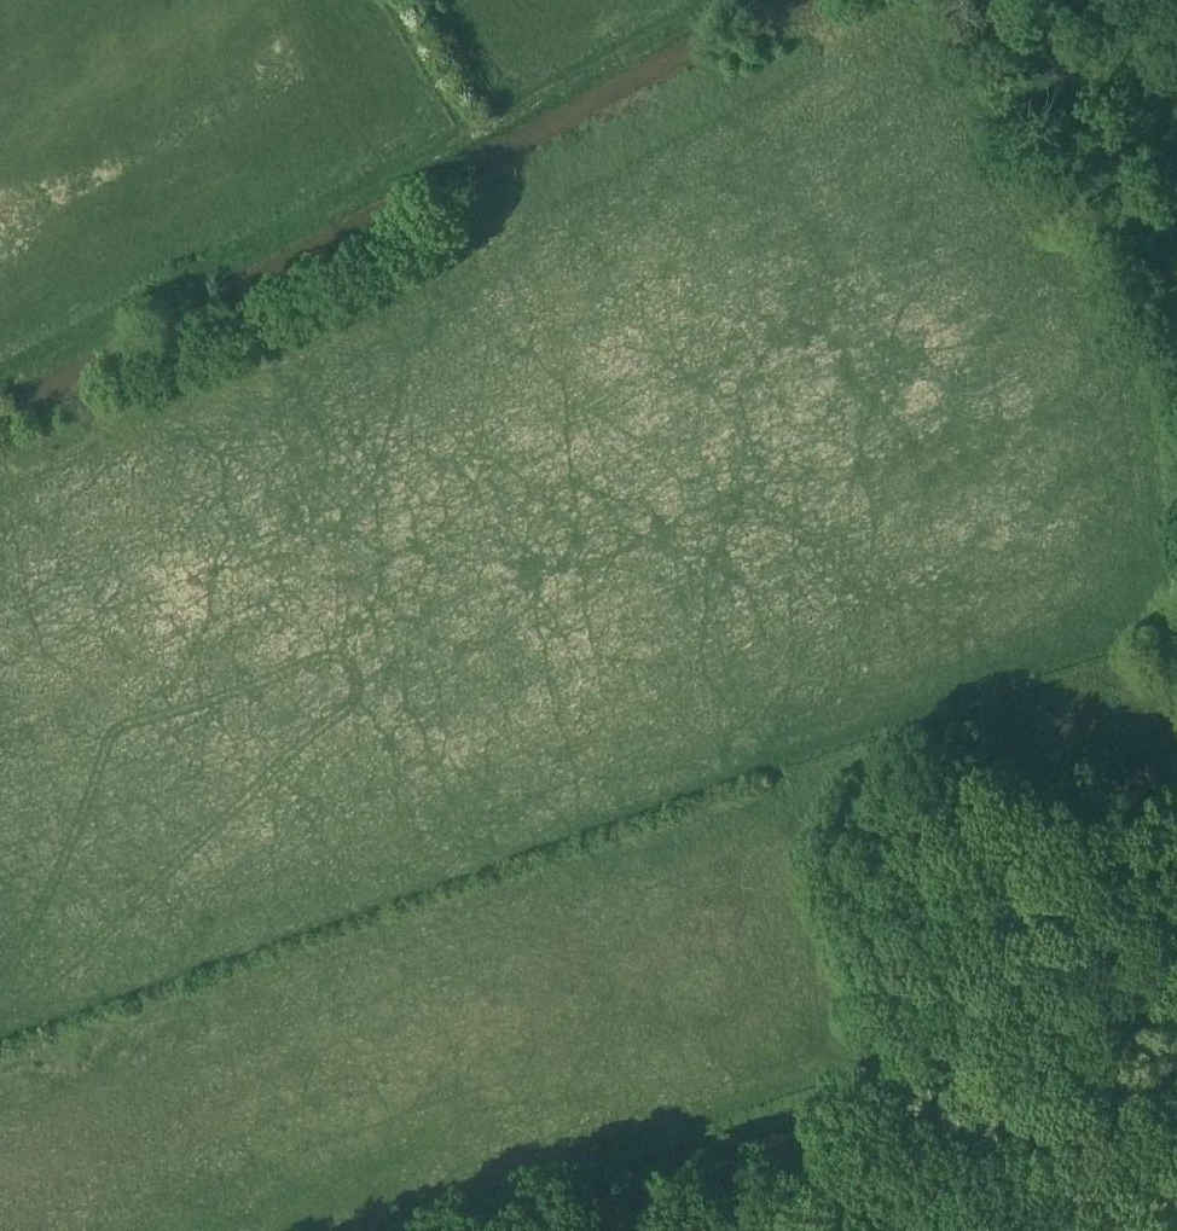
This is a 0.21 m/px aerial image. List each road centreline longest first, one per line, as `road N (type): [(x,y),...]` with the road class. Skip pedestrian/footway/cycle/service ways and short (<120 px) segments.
road 1 (track): [(431,1230),(1176,975)]

